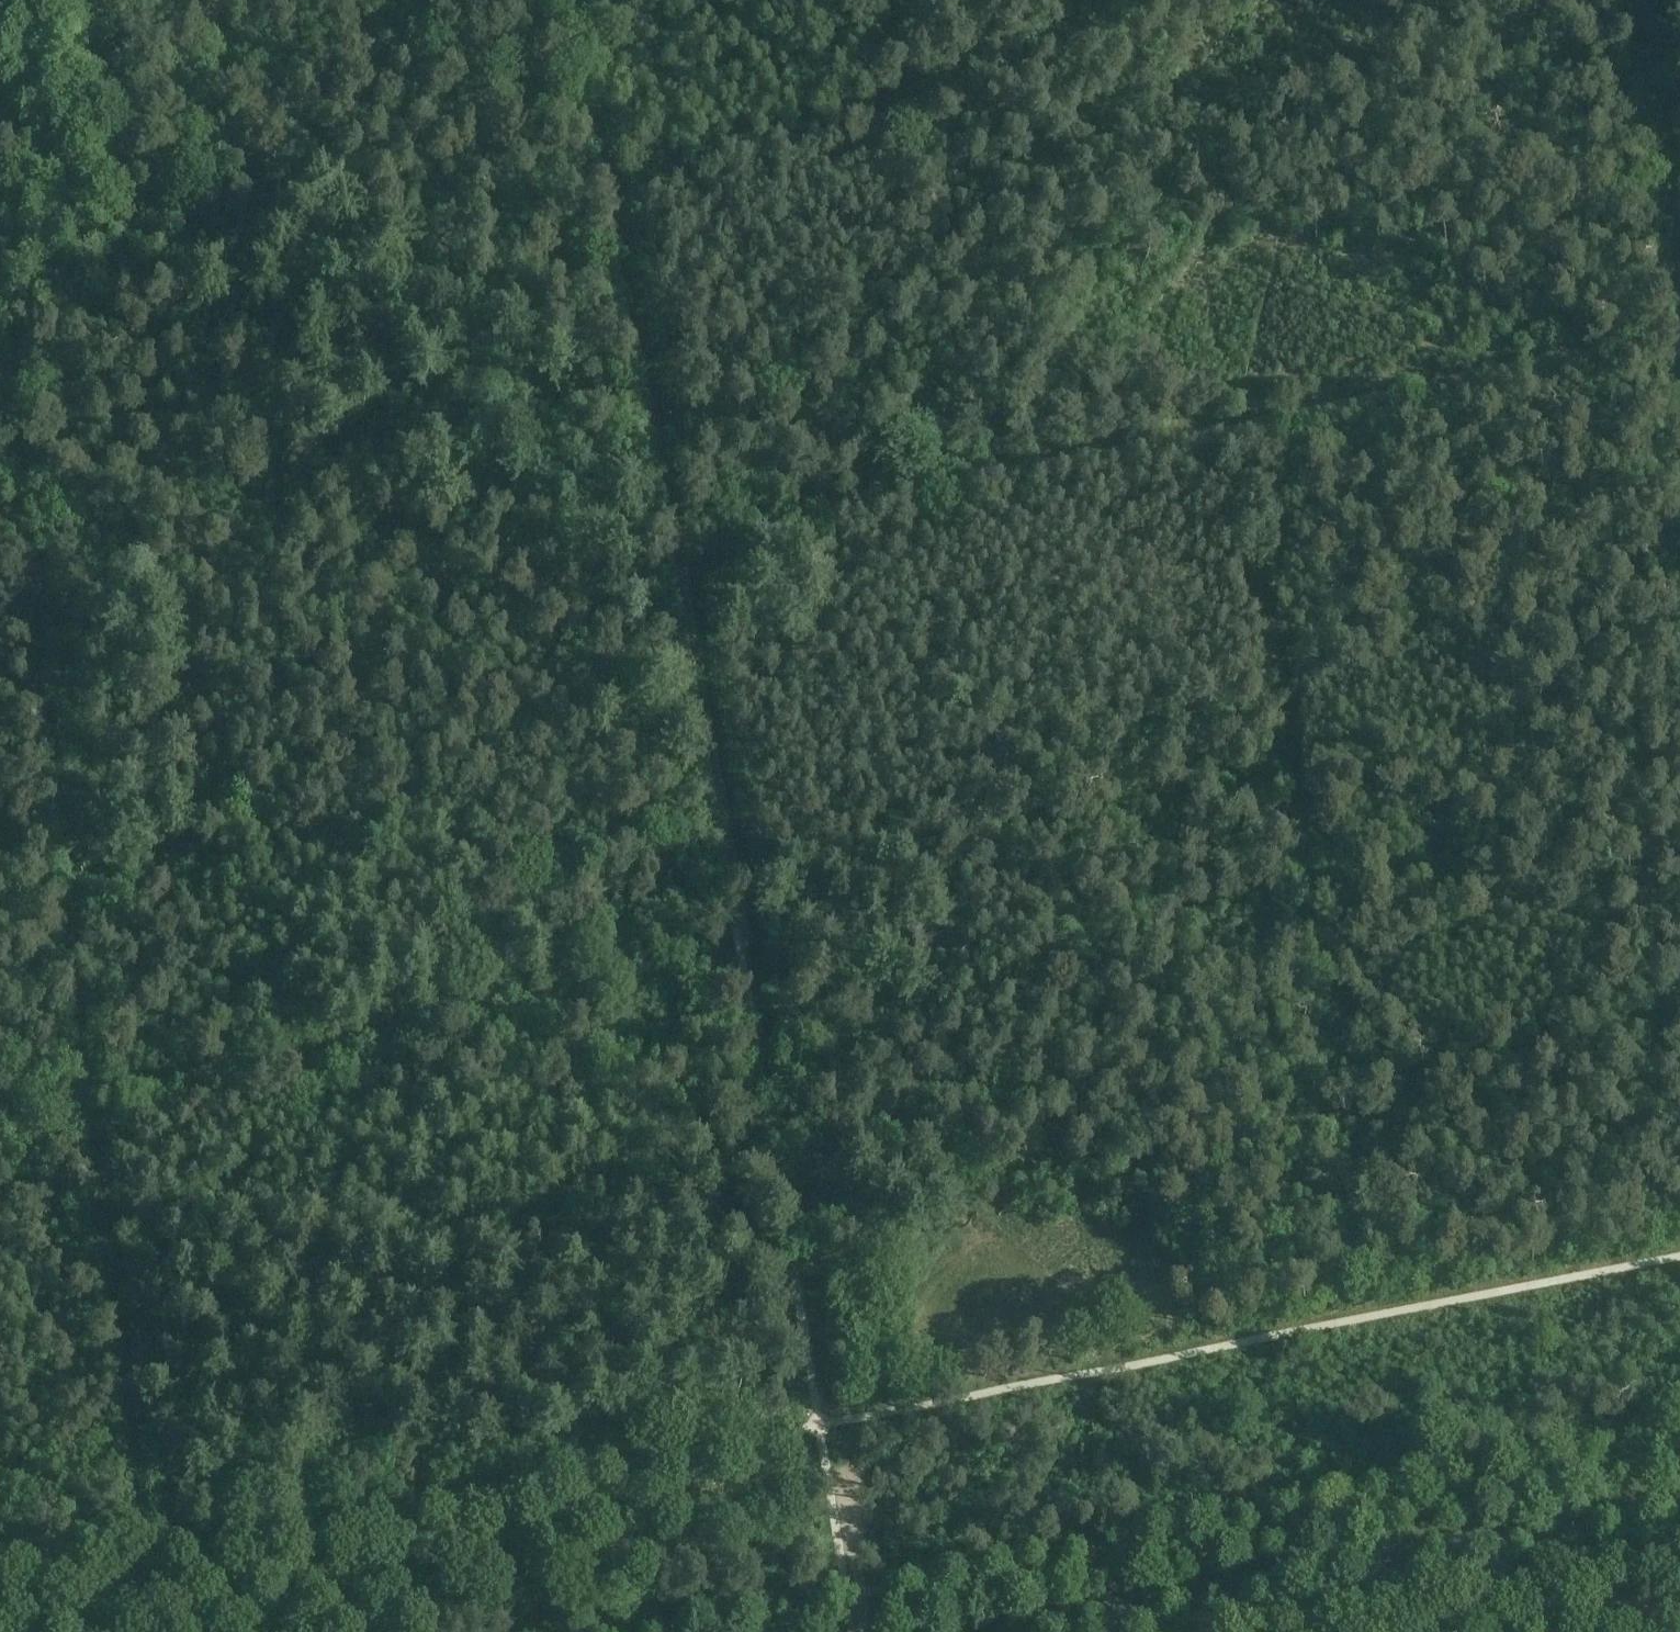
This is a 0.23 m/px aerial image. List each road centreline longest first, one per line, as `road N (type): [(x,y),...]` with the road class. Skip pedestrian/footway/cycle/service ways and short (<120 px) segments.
road 1 (secondary): [(1019,1631),(1679,1503)]

